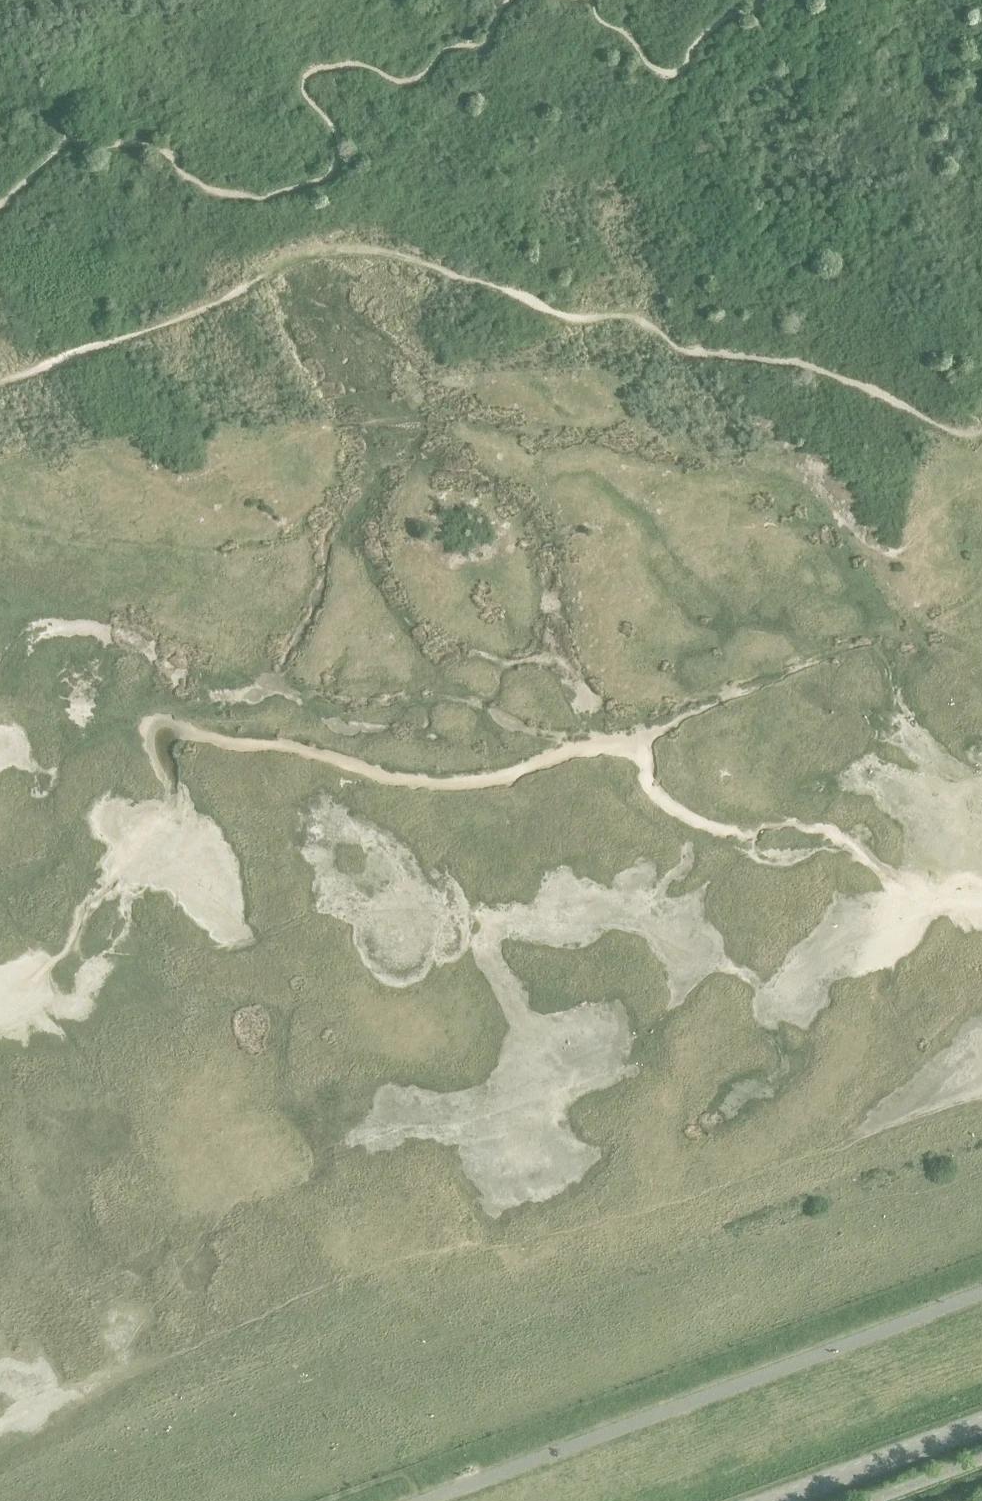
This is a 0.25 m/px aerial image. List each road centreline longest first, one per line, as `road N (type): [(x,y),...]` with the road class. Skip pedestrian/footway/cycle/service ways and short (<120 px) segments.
road 1 (tertiary): [(778,1500),(981,1426)]

